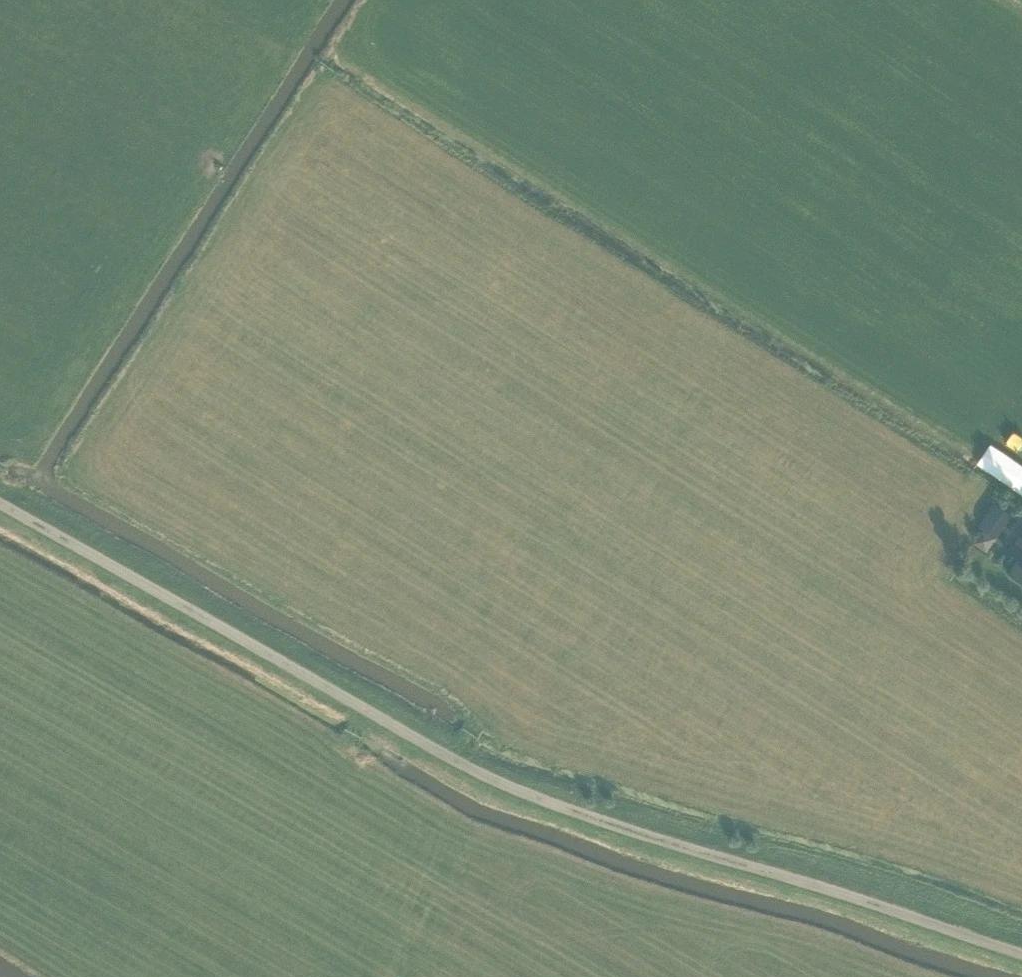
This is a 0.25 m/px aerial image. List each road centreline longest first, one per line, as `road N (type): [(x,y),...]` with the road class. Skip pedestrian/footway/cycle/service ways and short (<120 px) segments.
road 1 (unclassified): [(1021,954),(487,776),(0,503)]

